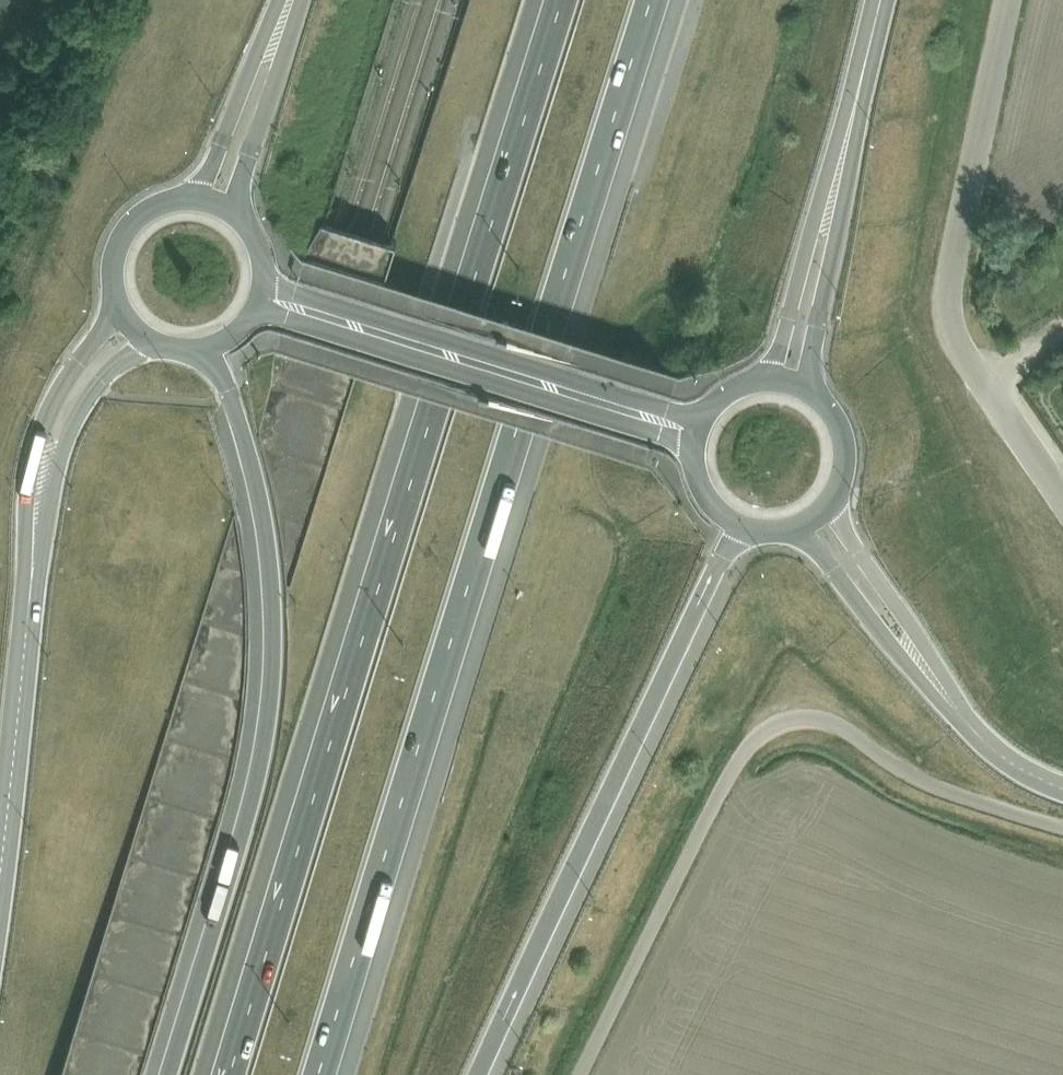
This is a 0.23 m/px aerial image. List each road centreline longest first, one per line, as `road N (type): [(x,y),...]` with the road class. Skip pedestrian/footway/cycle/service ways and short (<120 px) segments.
road 1 (motorway): [(557,0),(220,1074)]
road 2 (motorway): [(319,1074),(654,0)]
road 3 (motorway): [(187,328),(226,379),(248,438),(275,607),(262,747),(165,1074)]
road 4 (unclassified): [(577,1074),(744,740),(774,712),(809,707),(851,724),(897,762),(1062,820)]
road 5 (motorway): [(473,1074),(701,586),(752,506)]
road 6 (unclassified): [(1062,497),(955,344),(945,311),(1010,0)]
road 7 (tertiary): [(249,295),(667,419),(701,438)]
road 8 (tertiary): [(710,406),(259,265)]
road 9 (unclassified): [(127,292),(74,348),(35,425),(26,462),(23,655)]
road 10 (tertiary): [(810,383),(886,0)]
road 11 (tertiary): [(875,0),(790,304),(760,371)]
road 12 (unclassified): [(23,655),(65,430),(96,371),(152,317)]
road 13 (tertiary): [(792,505),(945,690),(1006,746)]
road 14 (tertiary): [(1006,746),(825,482)]
road 15 (tertiary): [(232,201),(290,0)]
road 16 (unclassified): [(0,859),(23,655)]
road 17 (tertiary): [(277,0),(191,186)]
road 18 (tertiary): [(191,186),(151,198),(124,230),(120,272),(127,292)]

